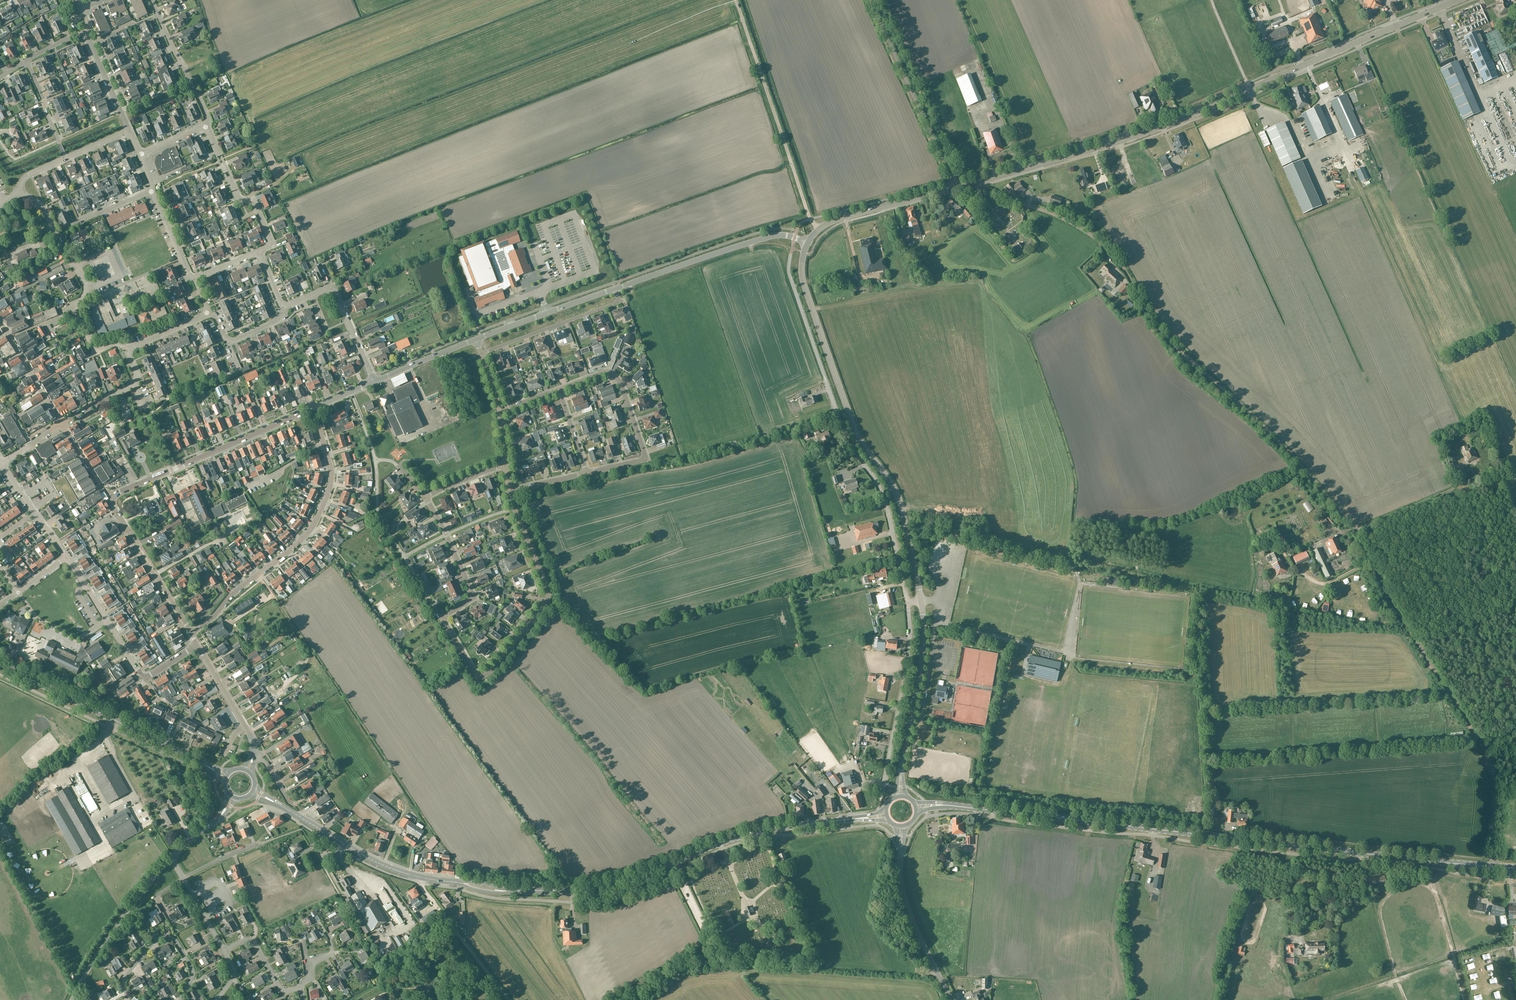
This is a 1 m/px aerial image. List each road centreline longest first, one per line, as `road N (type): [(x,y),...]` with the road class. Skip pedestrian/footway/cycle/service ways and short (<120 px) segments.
road 1 (unclassified): [(1494,867),(1491,765),(1348,521),(1278,441),(1168,339),(1102,244),(980,181)]
road 2 (secondary): [(1494,867),(945,805)]
road 3 (tertiary): [(980,181),(1175,122),(1459,0)]
road 4 (unclassified): [(921,601),(898,498),(858,437),(806,290),(807,244)]
road 5 (residential): [(191,633),(315,522),(332,477),(313,409)]
road 6 (residential): [(908,603),(884,496),(849,443),(825,379)]
road 7 (track): [(811,219),(736,0)]
road 8 (unclassified): [(126,350),(116,344),(95,352),(78,312),(88,289),(45,211),(17,190)]
road 9 (residential): [(478,679),(442,618),(474,598),(425,497)]
road 10 (secondary): [(198,761),(0,664)]
road 11 (residential): [(478,679),(547,599),(509,491)]
road 12 (tertiary): [(112,495),(313,409)]
road 13 (residential): [(587,473),(647,459),(615,377),(559,390)]
road 14 (secondary): [(461,883),(378,863),(274,802)]
road 15 (unclassified): [(954,188),(871,0)]
road 16 (tertiary): [(615,289),(772,236),(807,244)]
road 17 (residential): [(884,783),(909,655),(908,603)]
road 18 (secondary): [(851,819),(753,833),(675,862)]
road 19 (secondary): [(675,862),(593,888),(505,891)]
road 20 (unclassified): [(72,999),(171,858)]
road 21 (unclassified): [(902,767),(922,654),(921,601)]
road 22 (tertiary): [(191,633),(112,495)]
road 23 (tertiary): [(952,999),(910,914),(901,854)]
road 24 (residential): [(129,999),(125,978),(166,937),(193,970),(180,999)]
road 25 (track): [(423,878),(427,895),(509,999)]
road 26 (residential): [(258,251),(269,237),(255,205),(239,197),(207,126)]
road 27 (residential): [(481,353),(620,302)]
road 28 (tertiary): [(476,339),(615,289)]
road 29 (unclassified): [(146,678),(67,557)]
road 30 (residential): [(207,126),(151,0)]
road 31 (tertiary): [(254,756),(251,736),(198,645)]
road 32 (track): [(258,575),(307,647),(295,676)]

